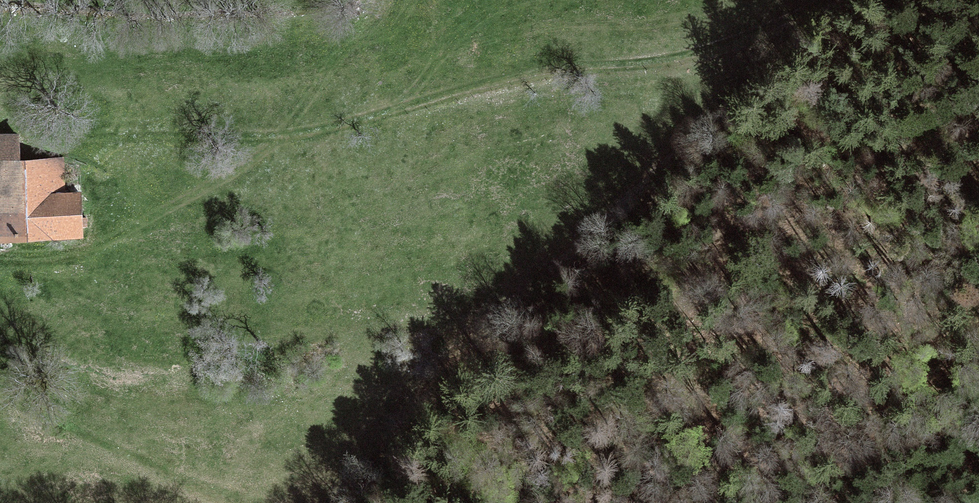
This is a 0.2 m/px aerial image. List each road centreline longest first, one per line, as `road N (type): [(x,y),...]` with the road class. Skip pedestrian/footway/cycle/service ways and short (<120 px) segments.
road 1 (track): [(57,143),(298,142),(546,76),(803,36),(859,0)]
road 2 (track): [(338,502),(803,36)]

